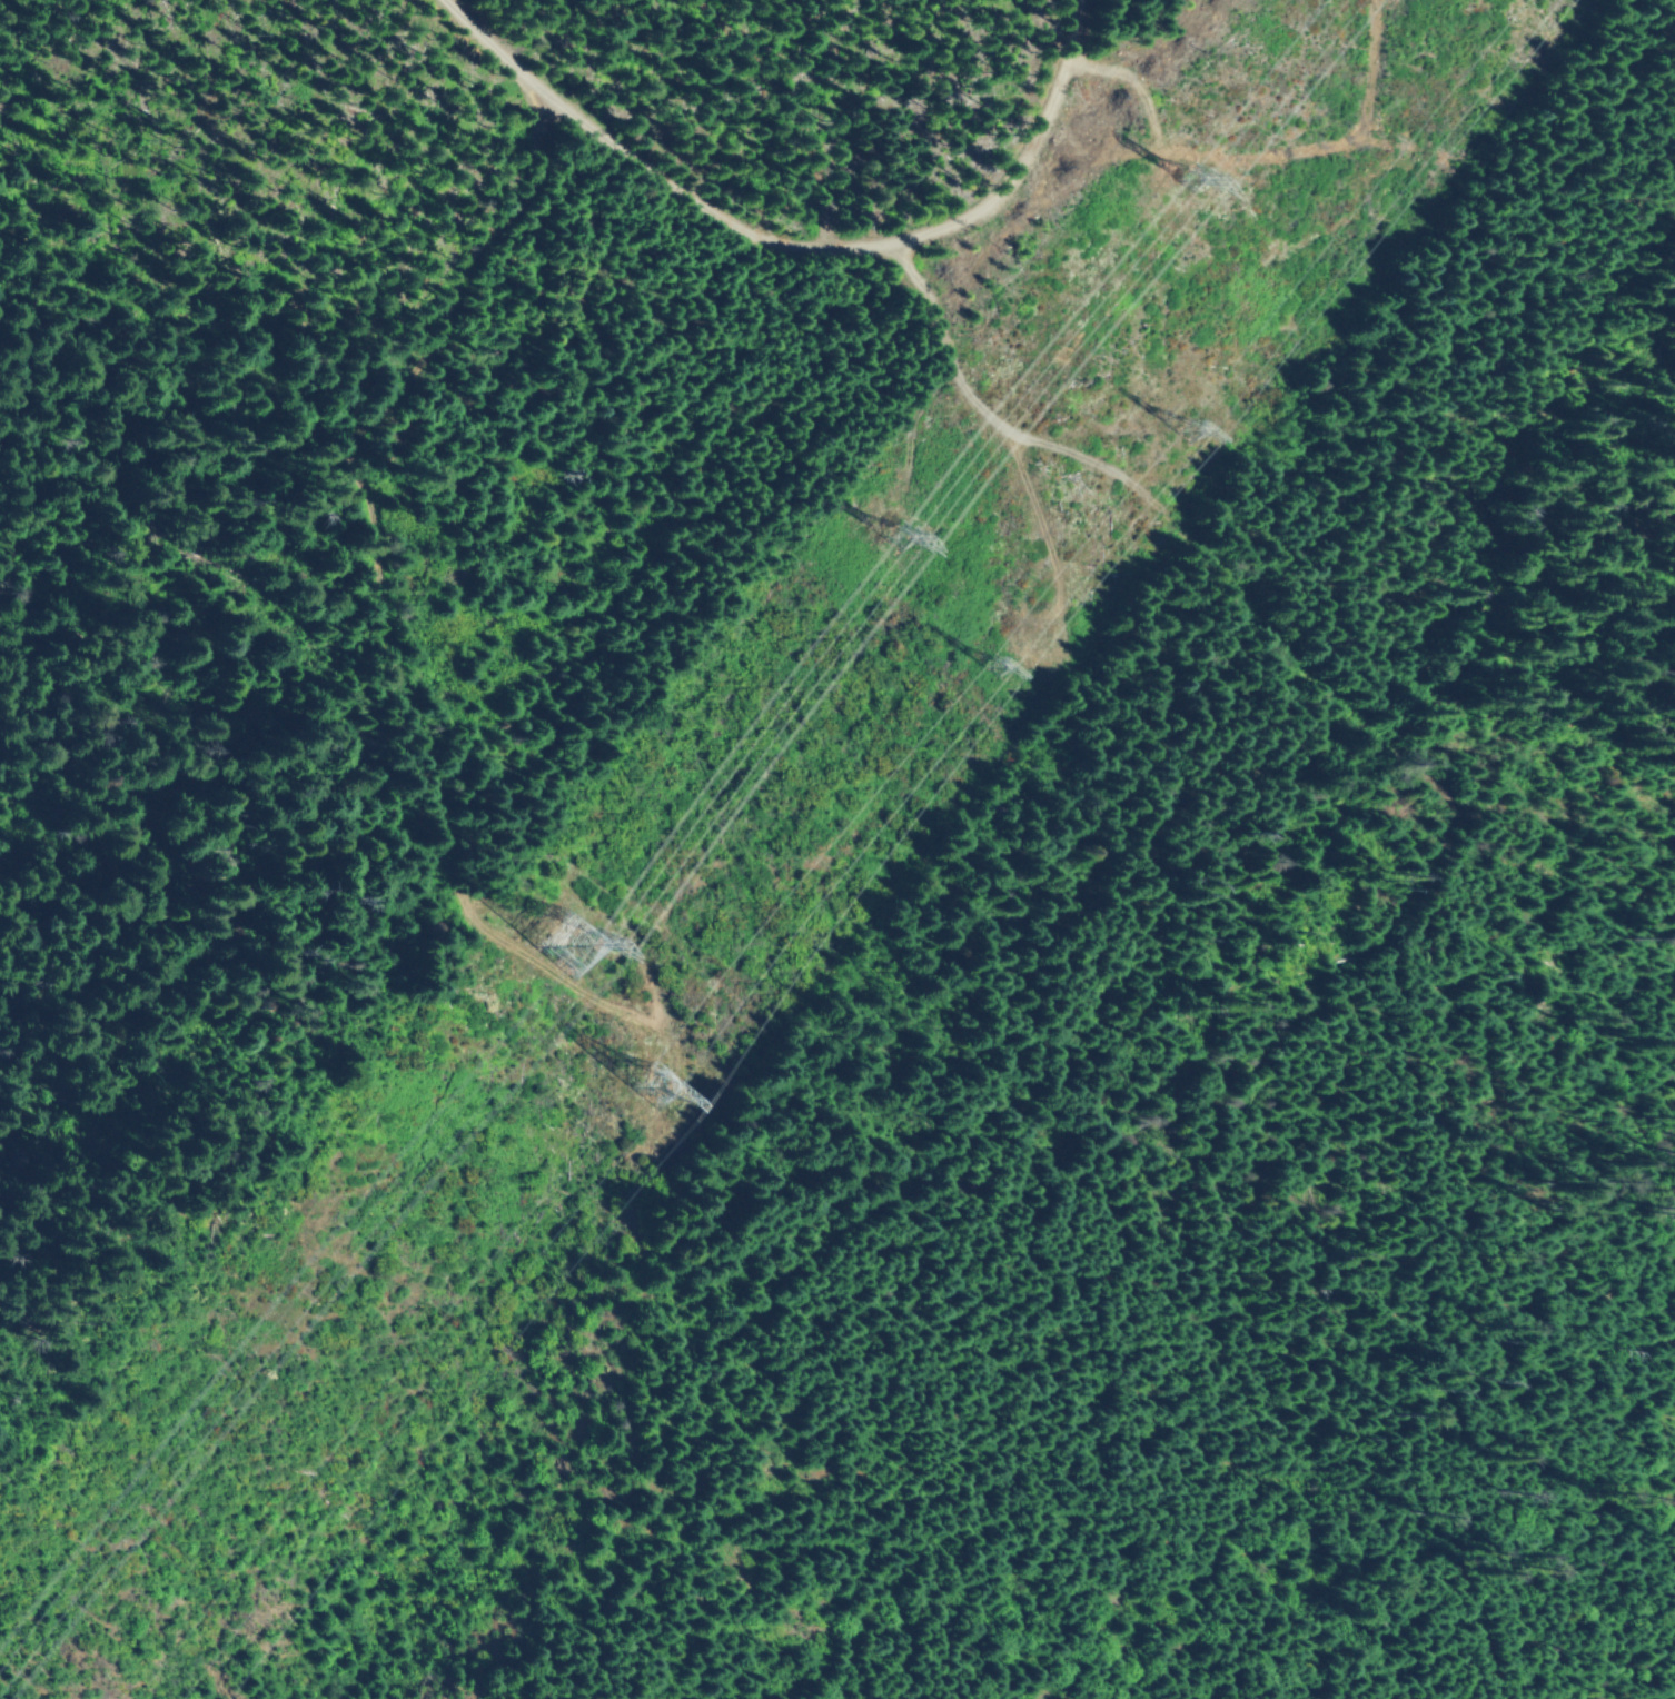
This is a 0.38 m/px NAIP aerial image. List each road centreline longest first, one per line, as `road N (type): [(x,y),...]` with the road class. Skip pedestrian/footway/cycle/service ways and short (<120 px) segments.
road 1 (track): [(899,240),(980,401),(1019,429),(1101,464),(1188,533),(1290,664),(1437,783),(1456,816),(1447,853),(1409,904),(1404,935),(1413,967),(1455,1005)]
road 2 (track): [(1072,0),(1062,68),(1001,188),(975,210),(899,240),(800,241),(742,225),(555,97),(453,0)]

